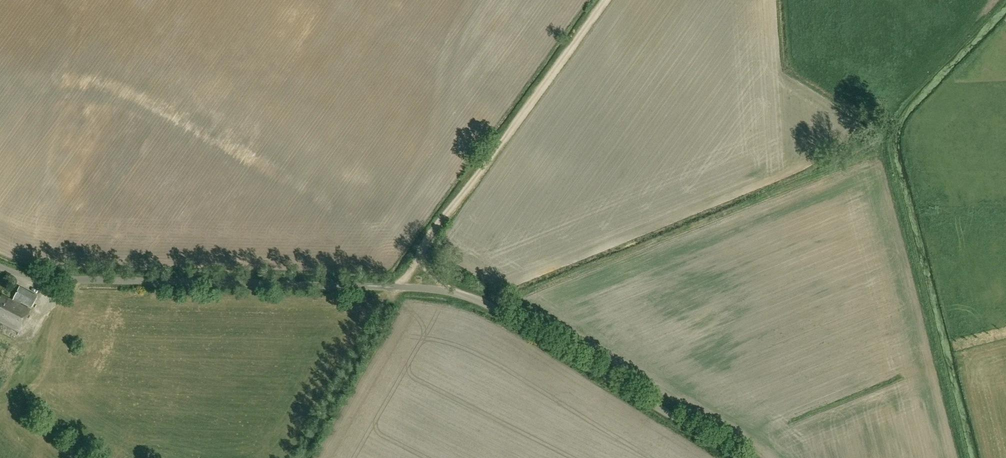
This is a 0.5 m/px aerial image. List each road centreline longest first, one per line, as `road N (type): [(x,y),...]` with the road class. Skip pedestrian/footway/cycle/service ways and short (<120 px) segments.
road 1 (unclassified): [(727,457),(460,293),(42,283),(0,270)]
road 2 (track): [(399,287),(608,0)]

